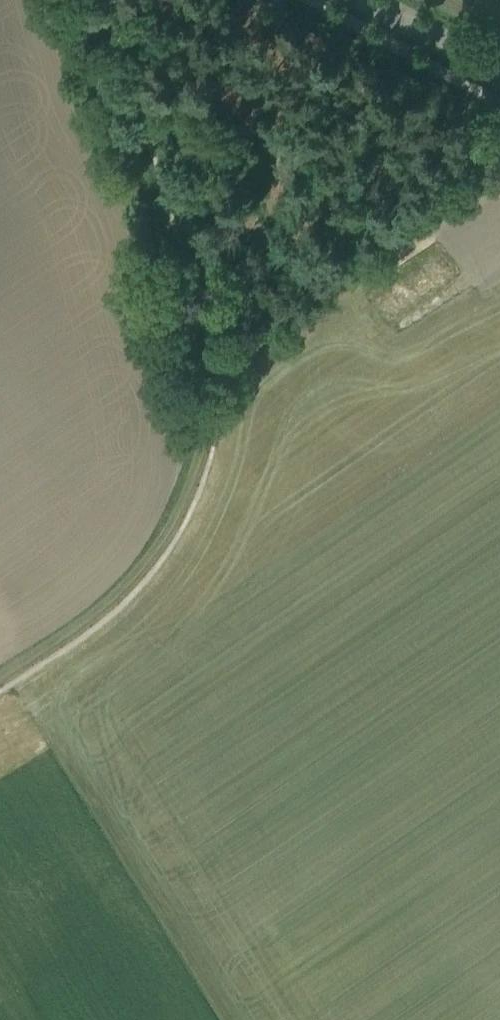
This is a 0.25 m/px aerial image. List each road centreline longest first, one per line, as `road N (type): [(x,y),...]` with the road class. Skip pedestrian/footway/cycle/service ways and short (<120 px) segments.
road 1 (tertiary): [(499,78),(364,0)]

